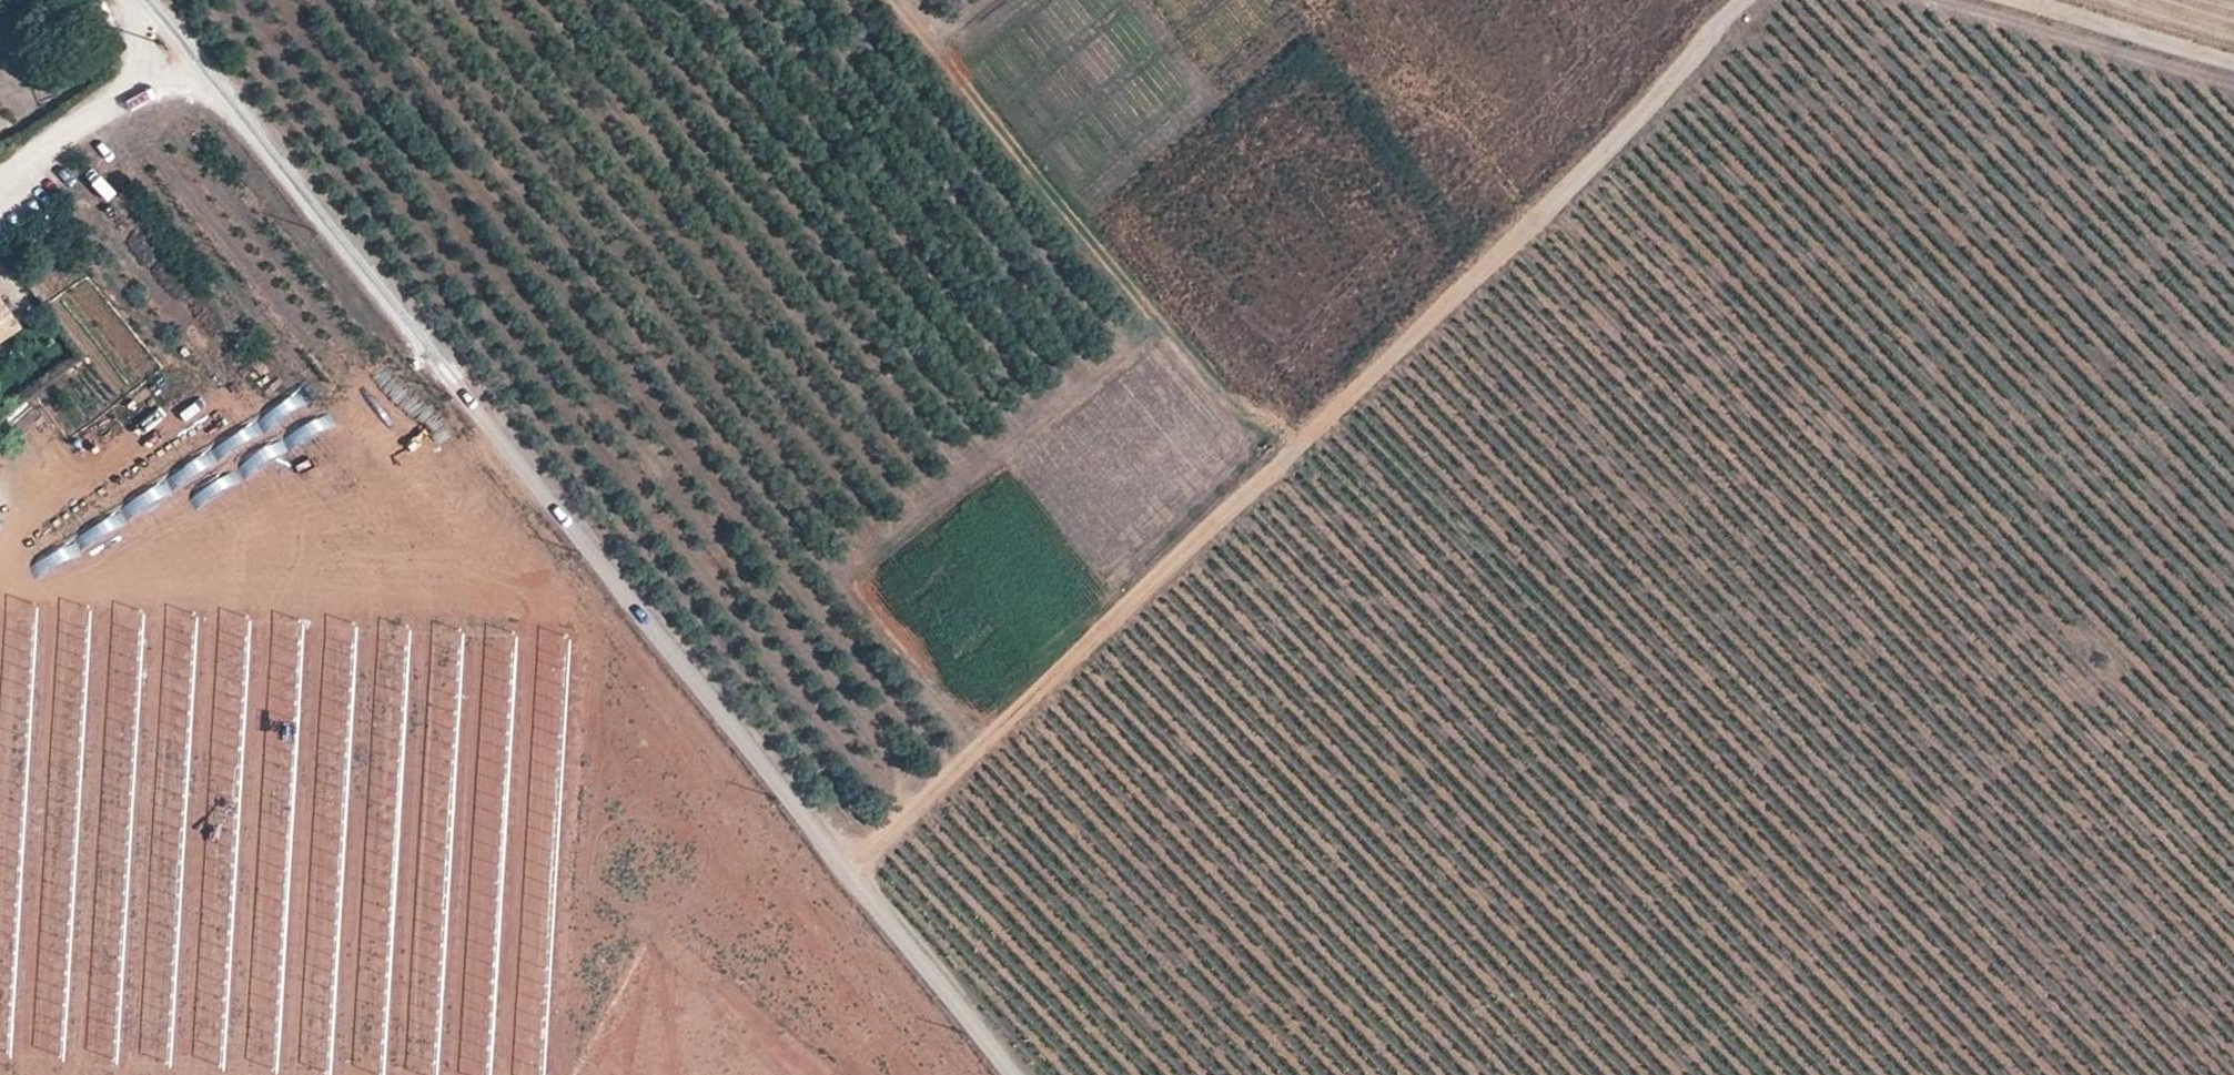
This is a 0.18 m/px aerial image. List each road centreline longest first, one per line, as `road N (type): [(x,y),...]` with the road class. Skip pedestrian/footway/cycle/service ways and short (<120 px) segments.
road 1 (tertiary): [(1010,1074),(141,0)]
road 2 (track): [(1760,0),(846,870)]
road 3 (track): [(2233,49),(2046,0)]

